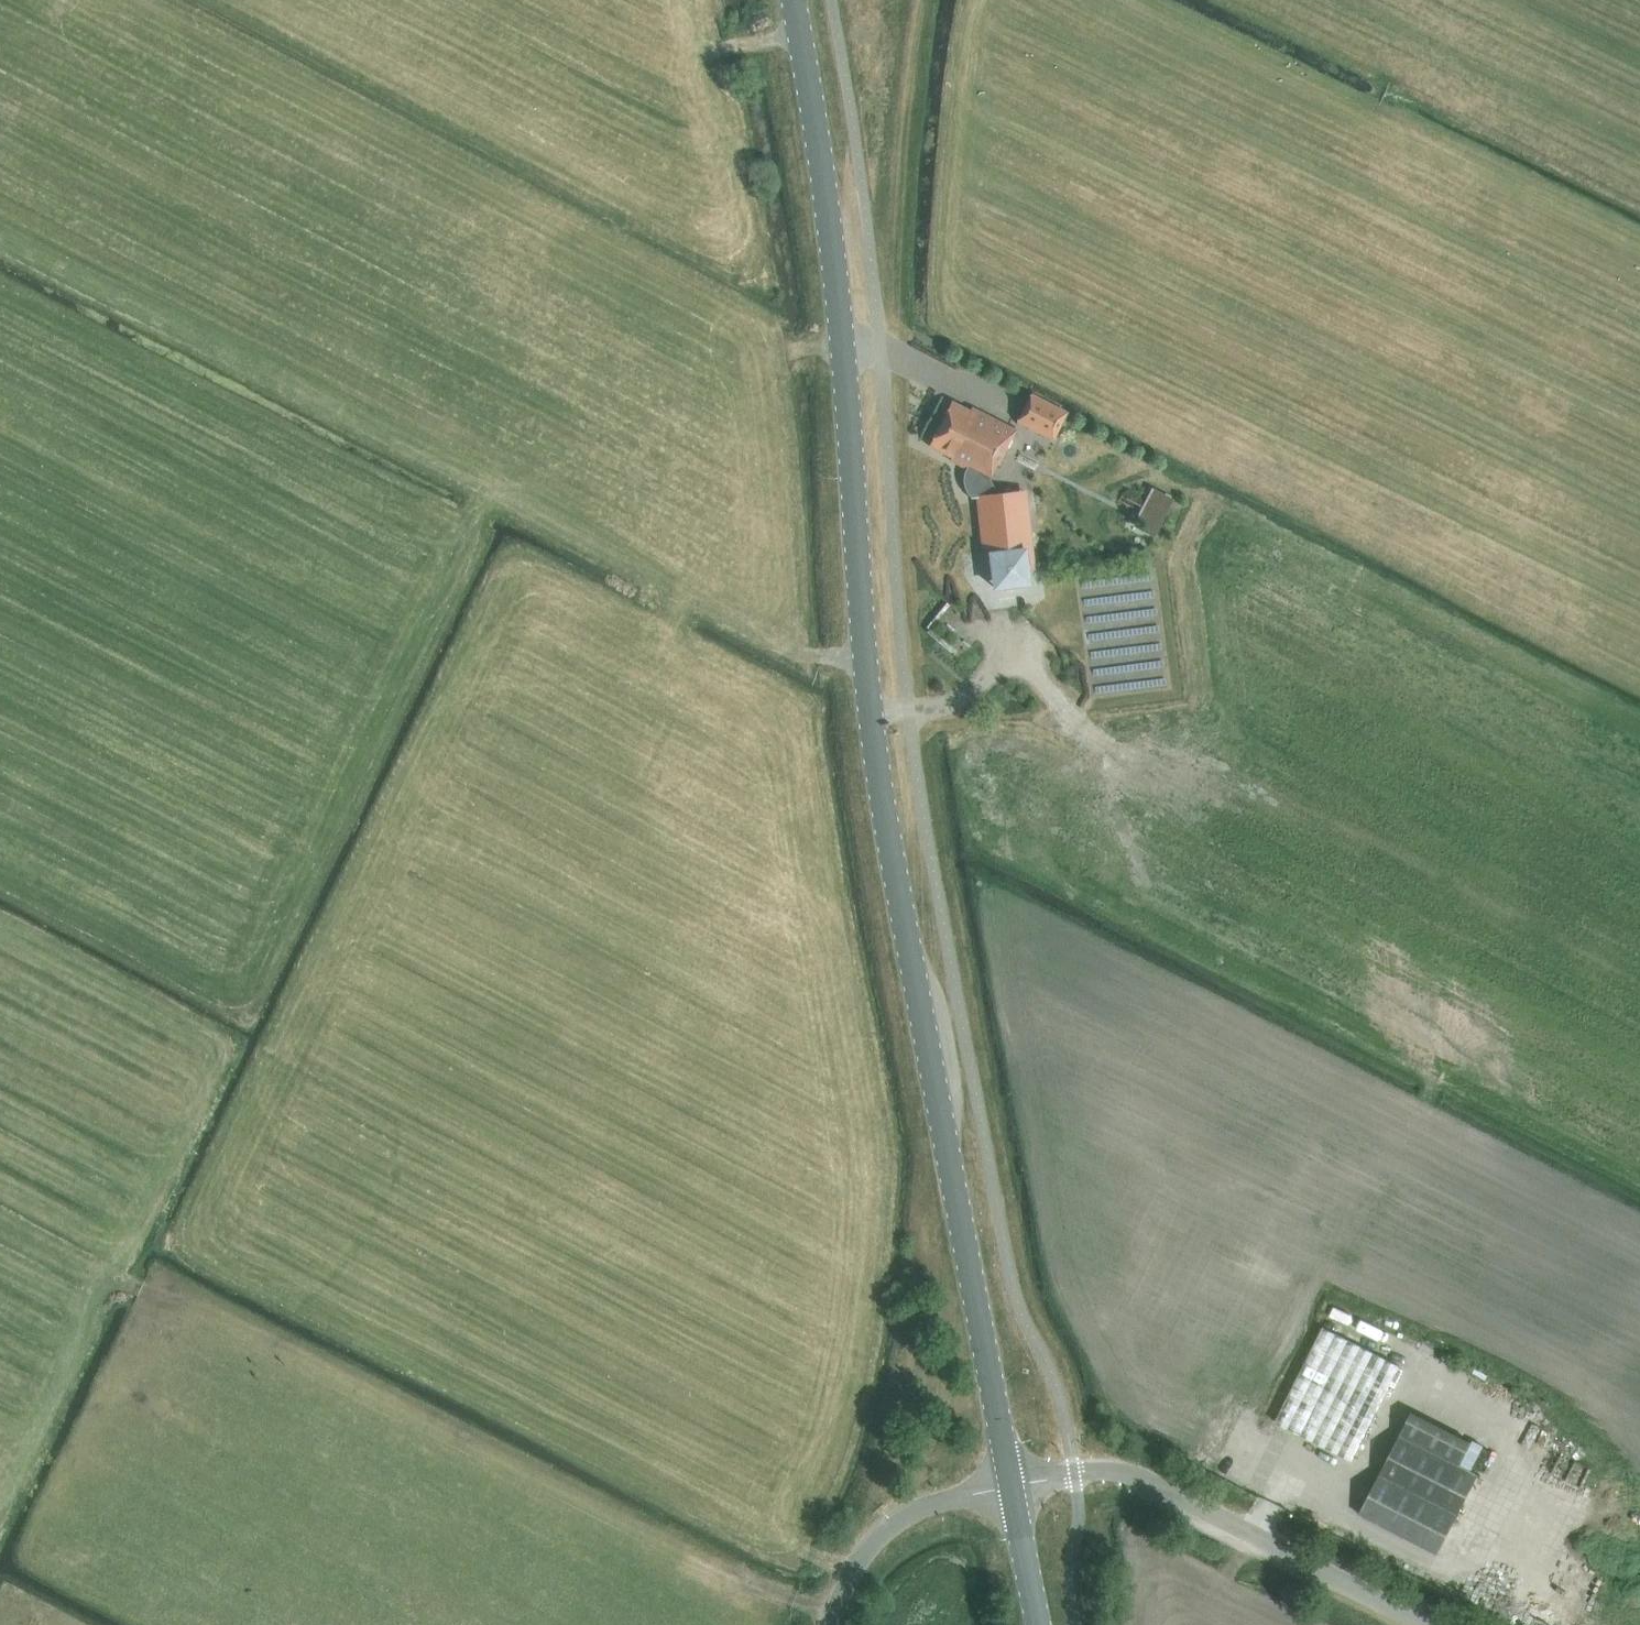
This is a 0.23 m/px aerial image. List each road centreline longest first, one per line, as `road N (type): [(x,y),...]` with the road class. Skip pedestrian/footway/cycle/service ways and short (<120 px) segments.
road 1 (tertiary): [(1011,1485),(871,729),(844,367),(792,0)]
road 2 (tertiary): [(1427,1624),(1126,1473),(1011,1485)]
road 3 (unclassified): [(827,1624),(849,1570),(879,1535),(910,1515),(1011,1485)]
road 4 (tertiary): [(1040,1624),(1011,1485)]

